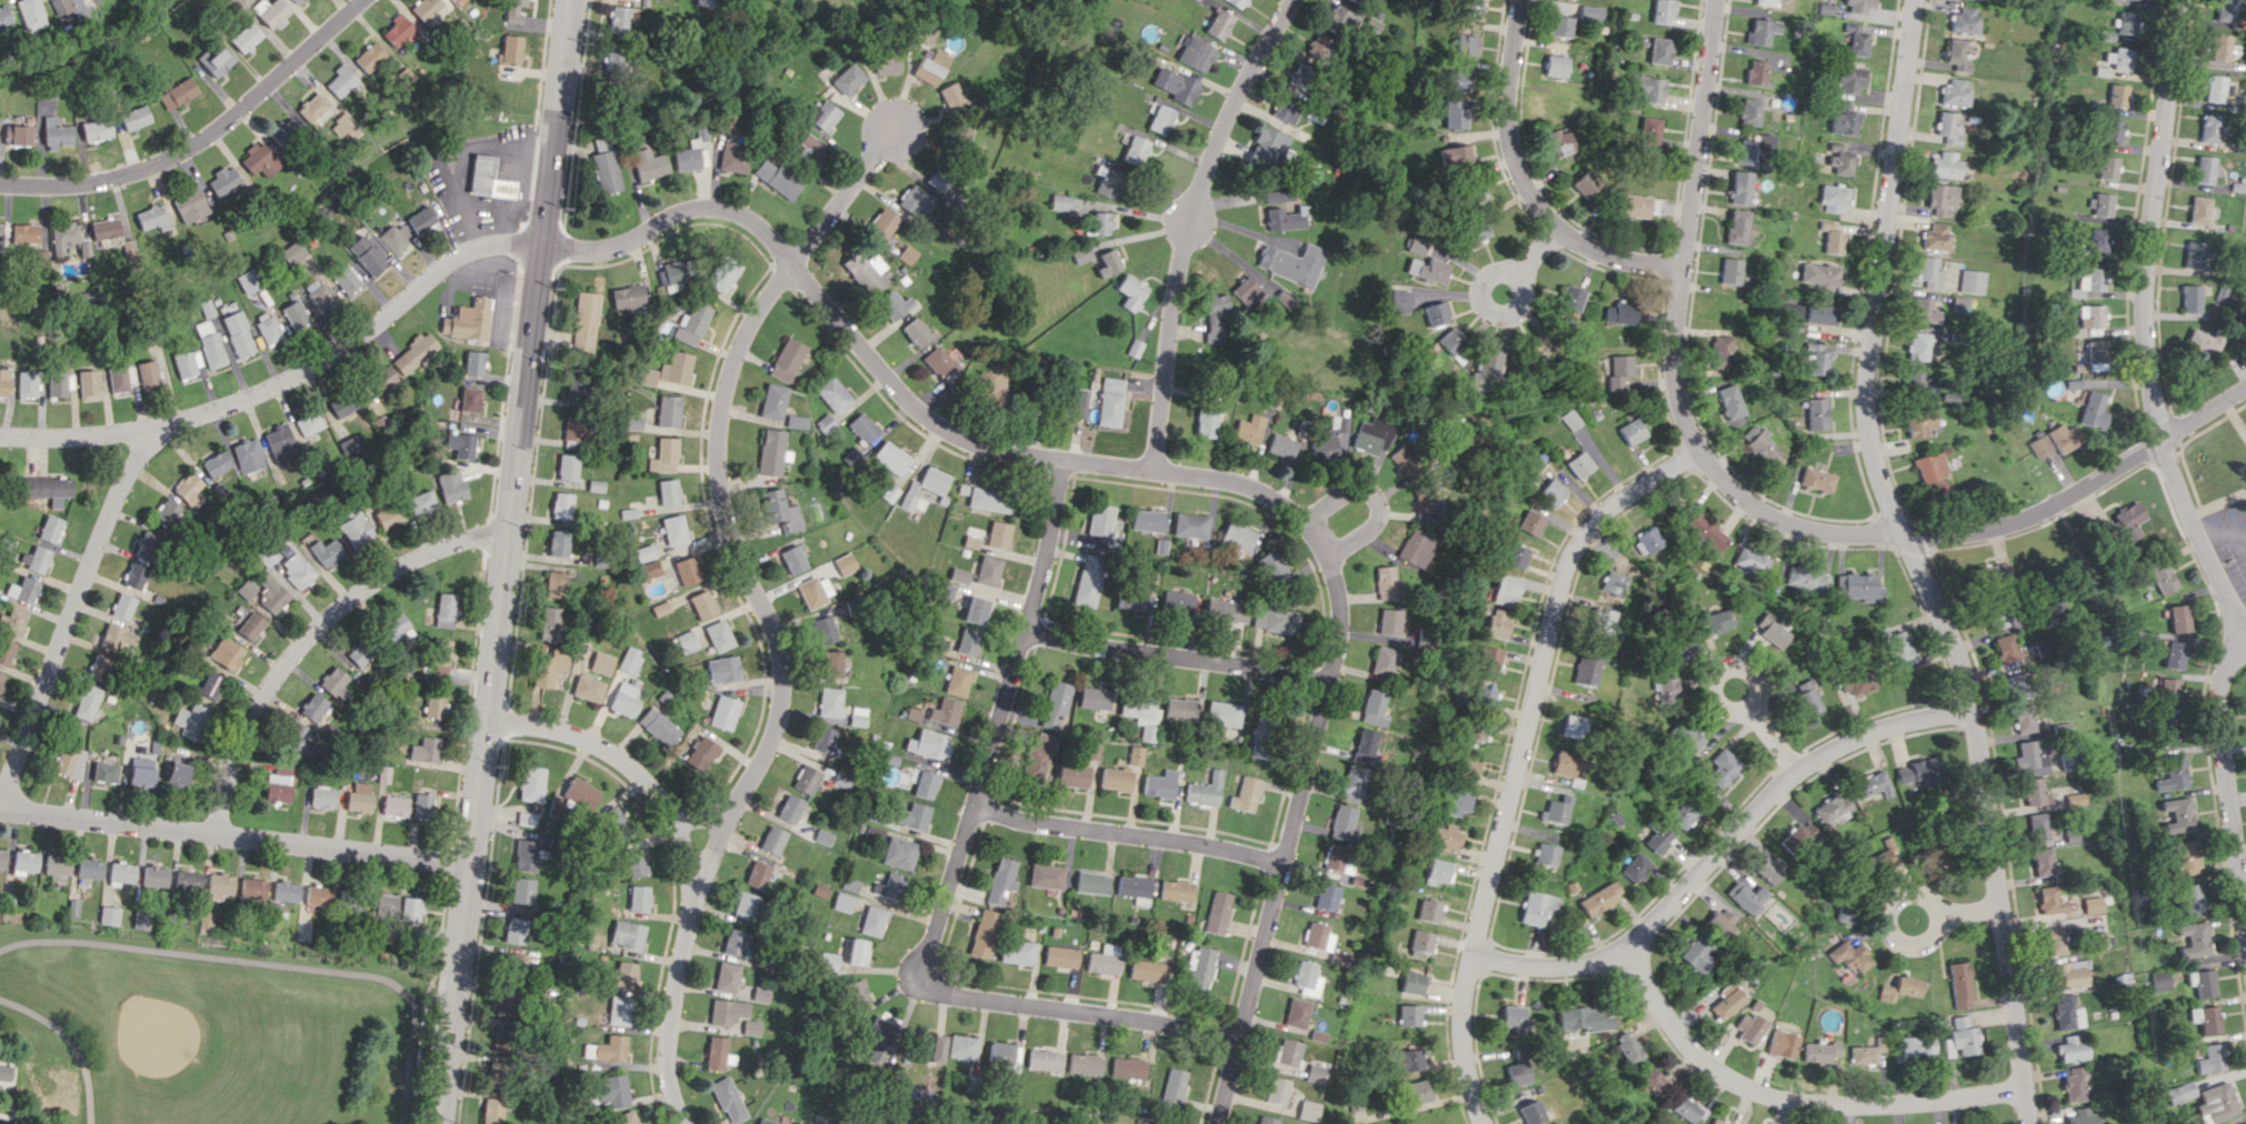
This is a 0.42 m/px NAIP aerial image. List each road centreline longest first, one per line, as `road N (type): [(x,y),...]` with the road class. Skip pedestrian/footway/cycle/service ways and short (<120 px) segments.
road 1 (residential): [(0,437),(89,439),(204,413),(259,394),(380,323),(453,257),(497,242),(578,251),(623,244),(710,207),(739,211),(897,390),(945,430),(989,449),(1224,480),(1274,501),(1317,540)]
road 2 (residential): [(2029,1123),(1973,712),(1956,652),(1868,444),(1864,393),(1915,0)]
road 3 (secondary): [(439,1123),(574,0)]
road 4 (residential): [(897,119),(732,360),(719,418),(720,493),(781,669),(760,754),(696,873)]
road 5 (residential): [(1490,1123),(1466,1063),(1464,1007),(1564,566),(1610,504),(1696,454)]
road 6 (residential): [(2245,622),(2183,513),(2144,328),(2182,0)]
road 7 (residential): [(2024,1091),(1807,1105),(1771,1100),(1746,1093),(1706,1064),(1621,955),(1559,964),(1475,961)]
road 8 (residential): [(1317,540),(1336,584),(1338,652),(1219,1123)]
road 9 (residential): [(1062,456),(1026,633),(921,981)]
road 10 (residential): [(681,1123),(668,1083),(667,1015),(696,873),(670,801),(607,745),(490,715)]
road 11 (residential): [(2162,440),(2023,518),(1903,538),(1815,532),(1775,516),(1696,454)]
road 12 (residential): [(1155,469),(1188,222),(1221,129),(1293,0)]
road 13 (residential): [(475,867),(0,810)]
road 14 (residential): [(1696,454),(1680,407),(1675,317),(1716,0)]
road 15 (residential): [(220,834),(242,740),(293,646),(377,579),(508,521)]
road 16 (residential): [(1973,712),(1859,734),(1796,774),(1621,955)]
road 17 (residential): [(367,0),(200,141),(160,162),(78,187),(0,185)]
road 18 (residential): [(0,789),(142,431)]
road 19 (residential): [(1681,269),(1605,253),(1554,229),(1524,184),(1508,143),(1506,93),(1518,0)]
road 20 (residential): [(921,981),(1238,1043)]
road 21 (residential): [(975,809),(1284,862)]
road 22 (residential): [(1026,633),(1329,688)]
road 23 (residential): [(2245,935),(2218,699),(2223,669),(2245,637)]
road 24 (residential): [(1304,521),(1360,488),(1378,500),(1377,524),(1327,559)]
road 25 (residential): [(1940,914),(1934,935),(1915,944),(1897,939),(1887,921),(1891,902),(1916,891),(1940,914)]
road 26 (residential): [(1487,311),(1503,317),(1517,310),(1515,280),(1485,282),(1487,311)]

